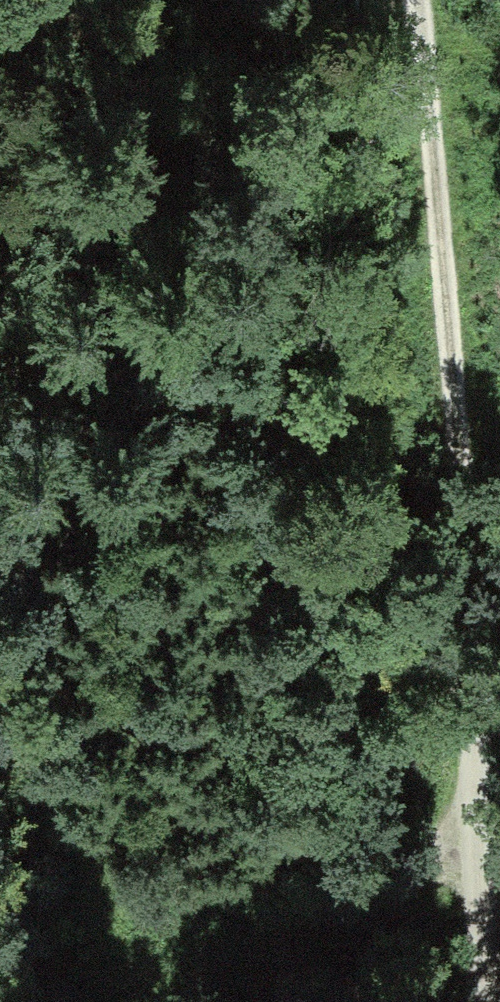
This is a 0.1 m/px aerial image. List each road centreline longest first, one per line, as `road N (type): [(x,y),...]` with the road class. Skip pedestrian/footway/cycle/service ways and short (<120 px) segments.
road 1 (track): [(415,0),(480,775),(490,1001)]
road 2 (track): [(0,433),(105,1001)]
road 3 (track): [(499,746),(345,1001)]

